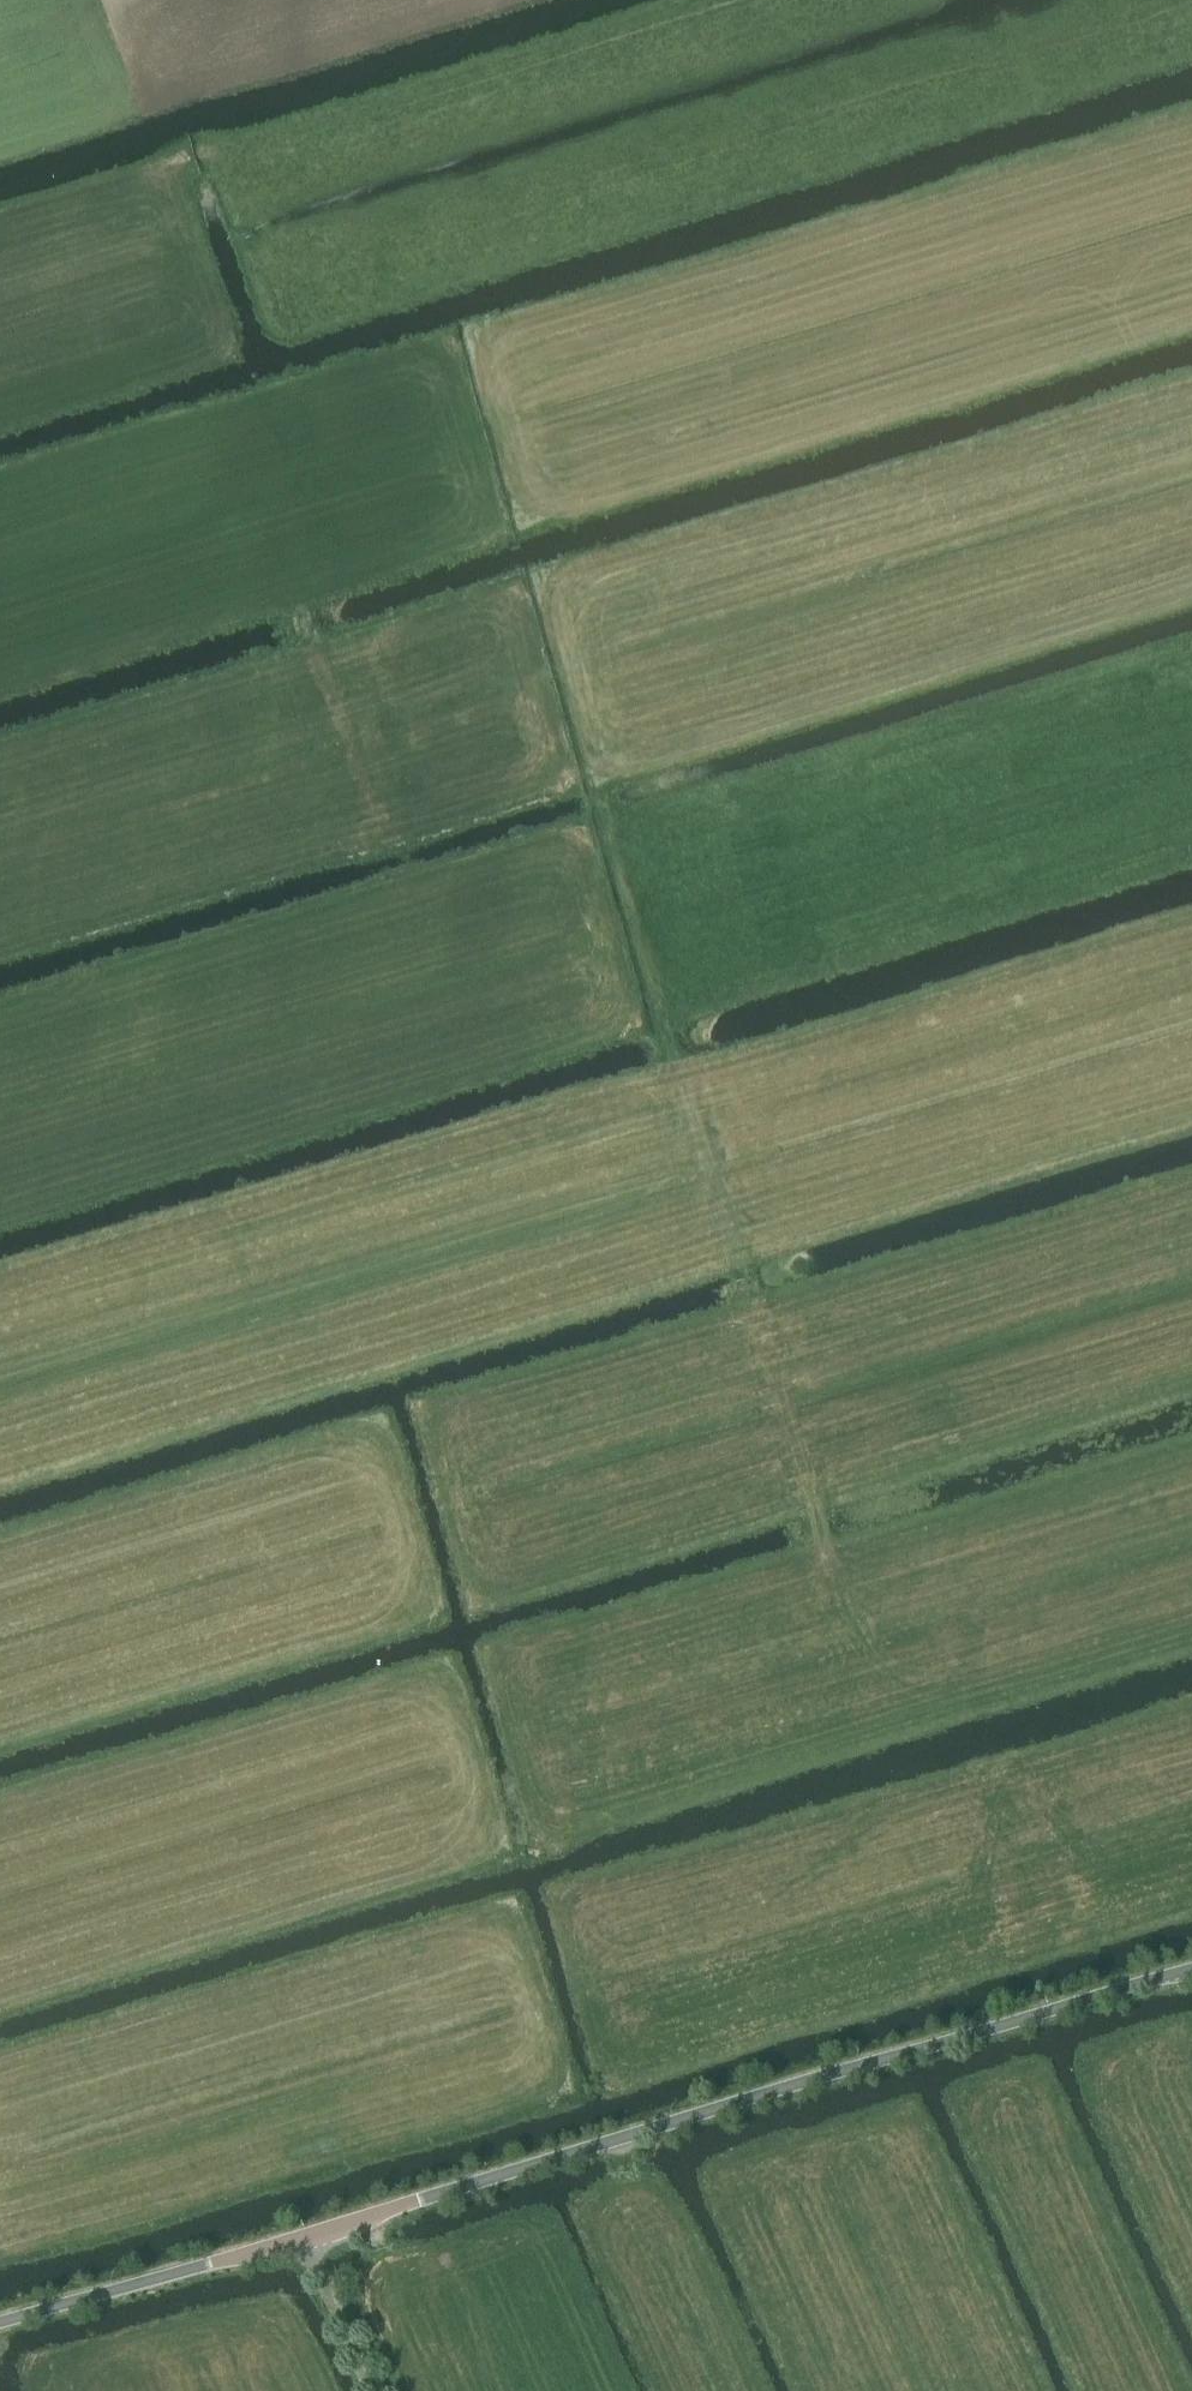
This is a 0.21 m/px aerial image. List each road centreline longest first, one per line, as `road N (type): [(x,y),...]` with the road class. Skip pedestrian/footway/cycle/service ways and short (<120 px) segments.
road 1 (unclassified): [(0,2322),(1191,1969)]

